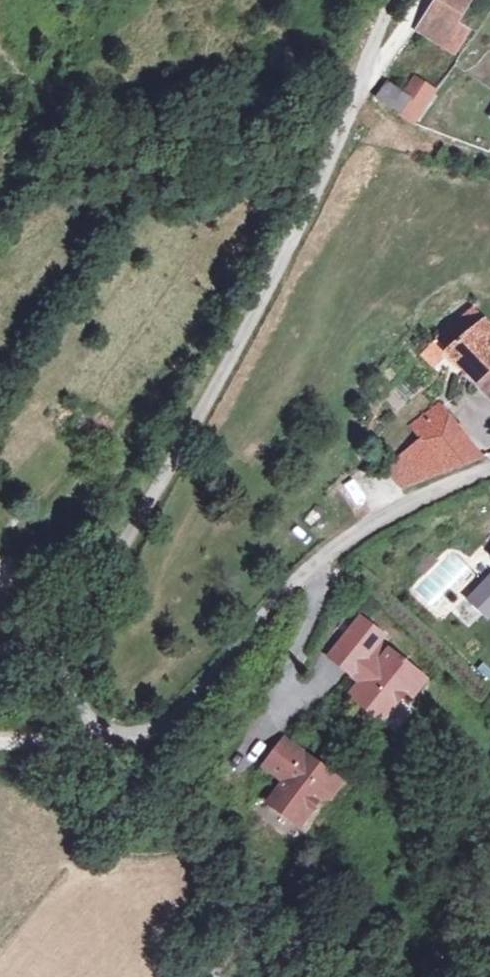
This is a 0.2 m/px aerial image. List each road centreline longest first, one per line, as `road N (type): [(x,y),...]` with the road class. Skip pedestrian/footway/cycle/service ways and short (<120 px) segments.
road 1 (unclassified): [(489,469),(389,510),(345,539),(296,582),(175,725),(118,740),(90,732),(62,697),(73,629),(272,283),(392,0)]

